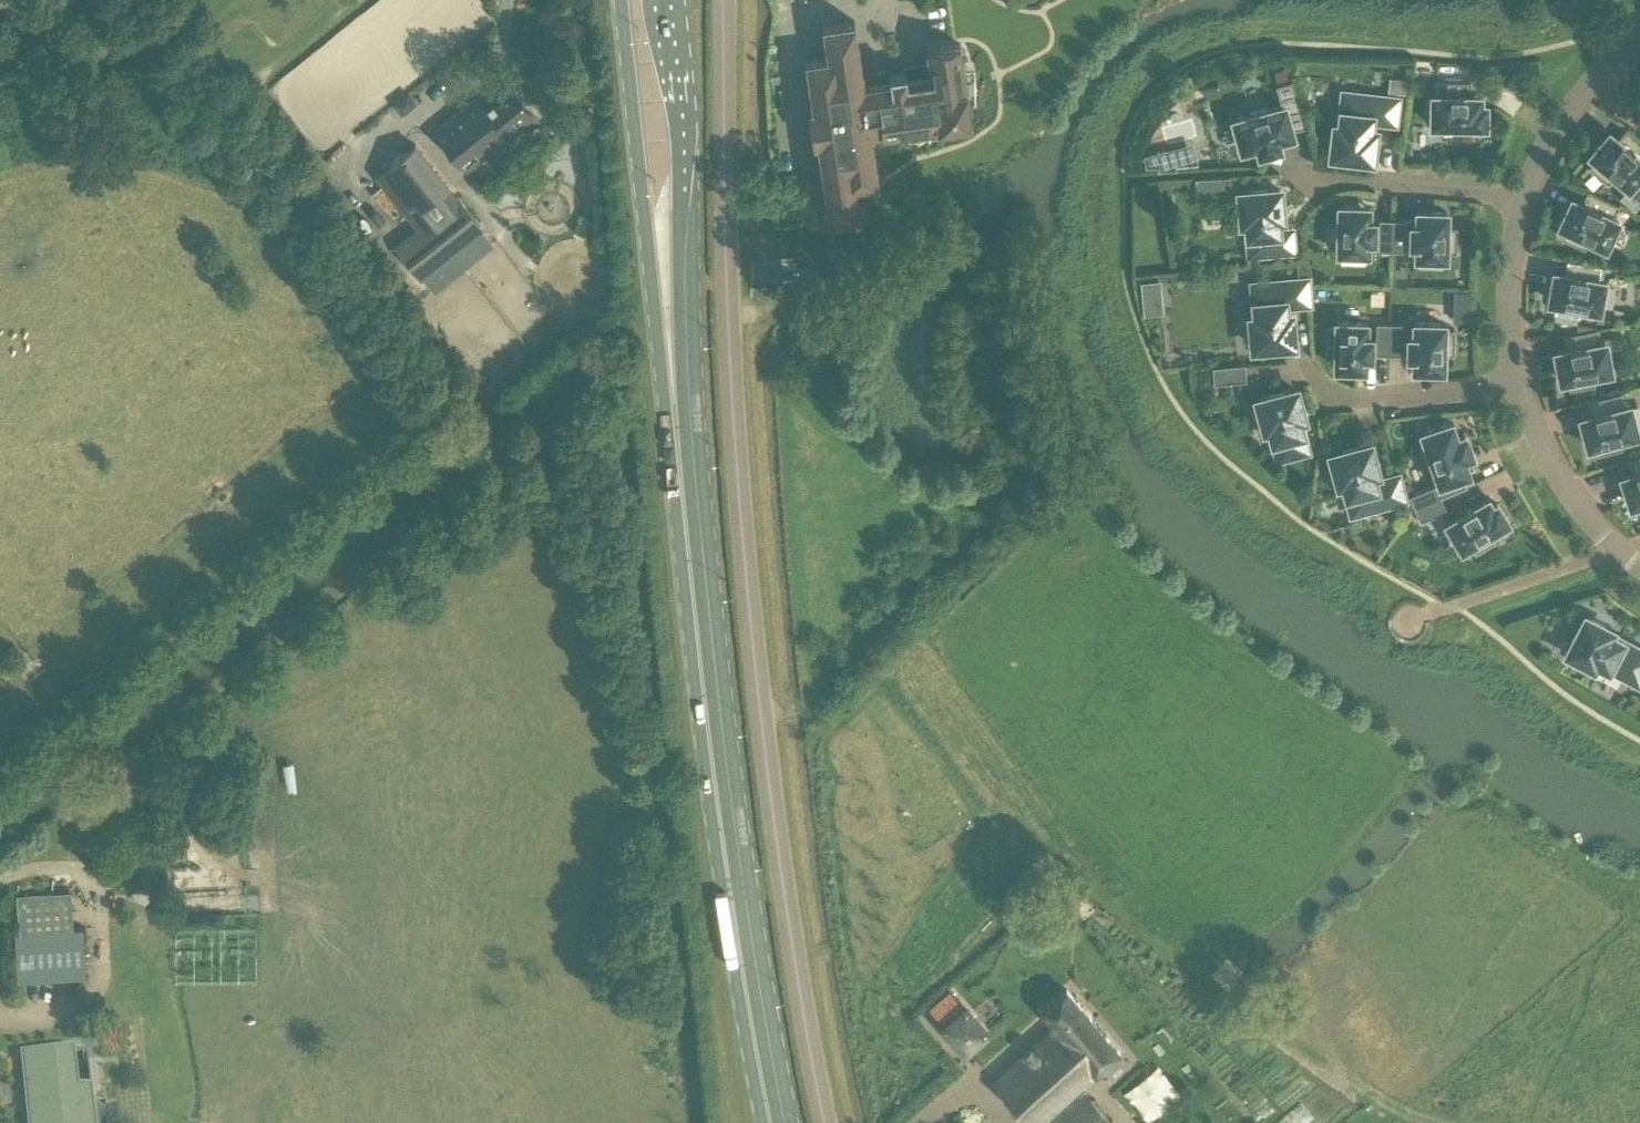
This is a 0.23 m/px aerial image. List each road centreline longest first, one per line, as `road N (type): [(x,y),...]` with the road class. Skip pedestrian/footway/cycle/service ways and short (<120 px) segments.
road 1 (track): [(119,775),(507,448),(619,373),(708,1122)]
road 2 (unclassified): [(824,1122),(784,883),(737,501),(723,0)]
road 3 (track): [(165,0),(507,448),(525,489),(527,535),(512,570)]
road 4 (primary): [(771,1122),(718,803),(679,463)]
road 5 (primary): [(621,0),(649,274),(679,463)]
road 6 (primary): [(679,463),(681,137),(665,0)]
road 7 (residential): [(1639,560),(1582,509),(1516,383)]
road 8 (residential): [(1516,383),(1348,398),(1324,390),(1310,372)]
road 9 (residential): [(1522,200),(1426,182),(1310,176)]
road 10 (residential): [(1522,200),(1569,112),(1639,41)]
road 11 (residential): [(1516,383),(1510,288),(1522,200)]

